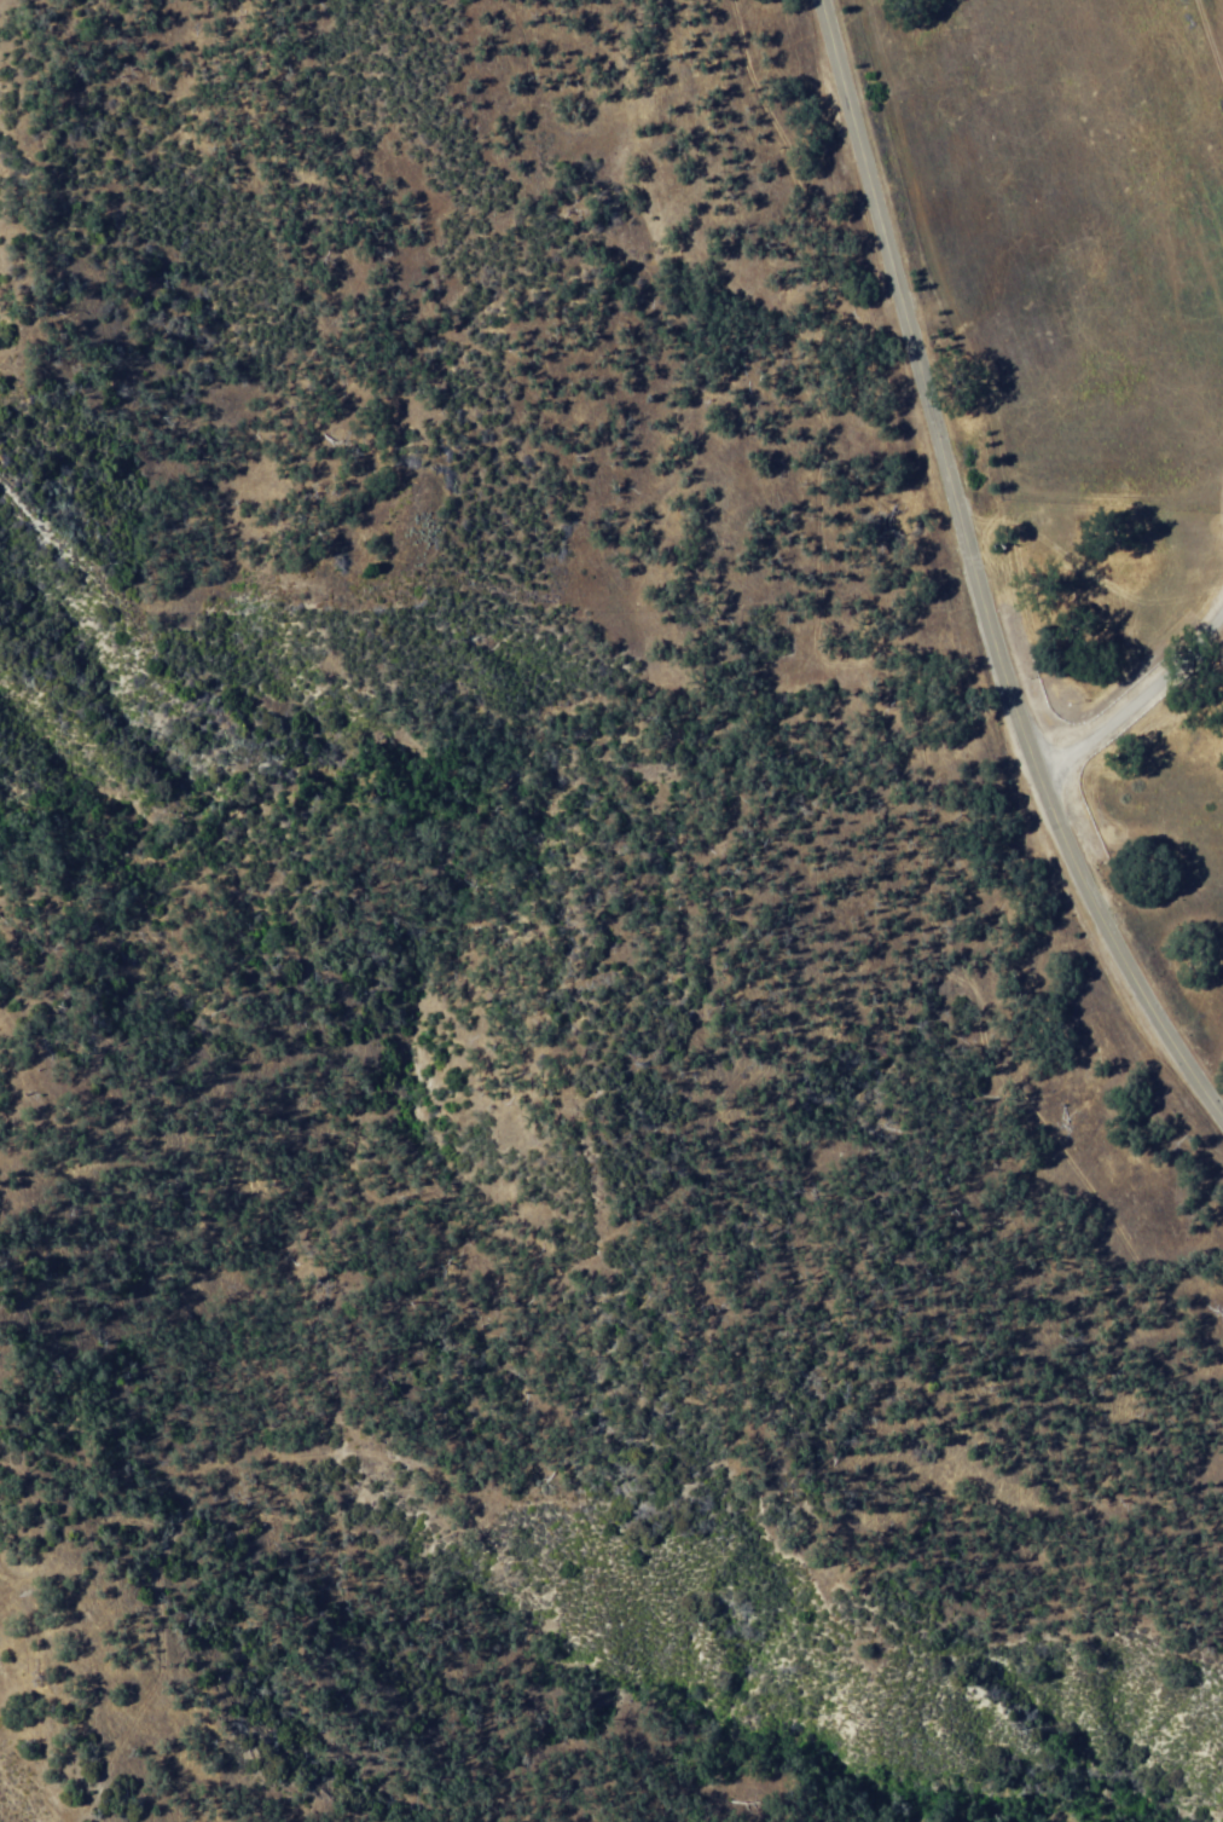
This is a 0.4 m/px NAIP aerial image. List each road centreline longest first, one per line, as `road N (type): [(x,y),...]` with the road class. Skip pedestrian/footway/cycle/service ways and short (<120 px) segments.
road 1 (secondary): [(825,0),(1007,657),(1143,981),(1222,1105)]

